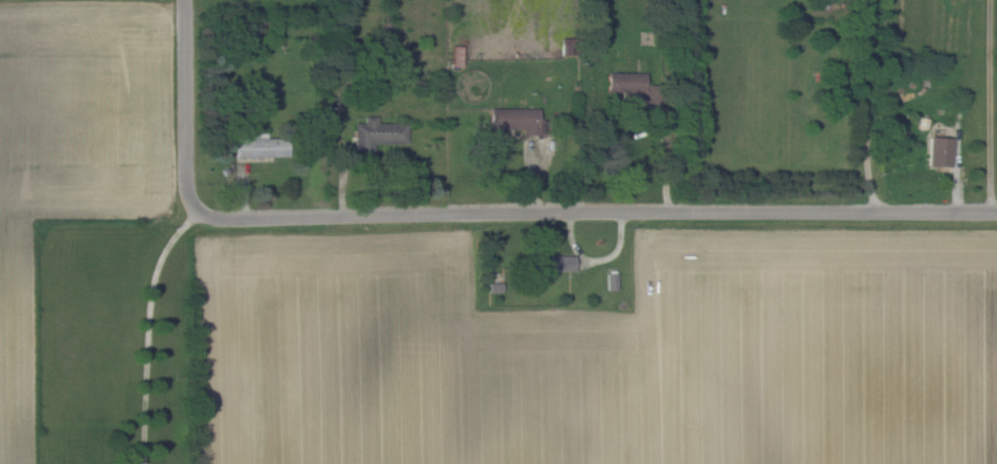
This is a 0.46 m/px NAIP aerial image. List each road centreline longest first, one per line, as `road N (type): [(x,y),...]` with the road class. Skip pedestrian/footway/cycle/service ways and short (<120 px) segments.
road 1 (residential): [(996,210),(226,216)]
road 2 (residential): [(189,203),(180,169),(184,0)]

